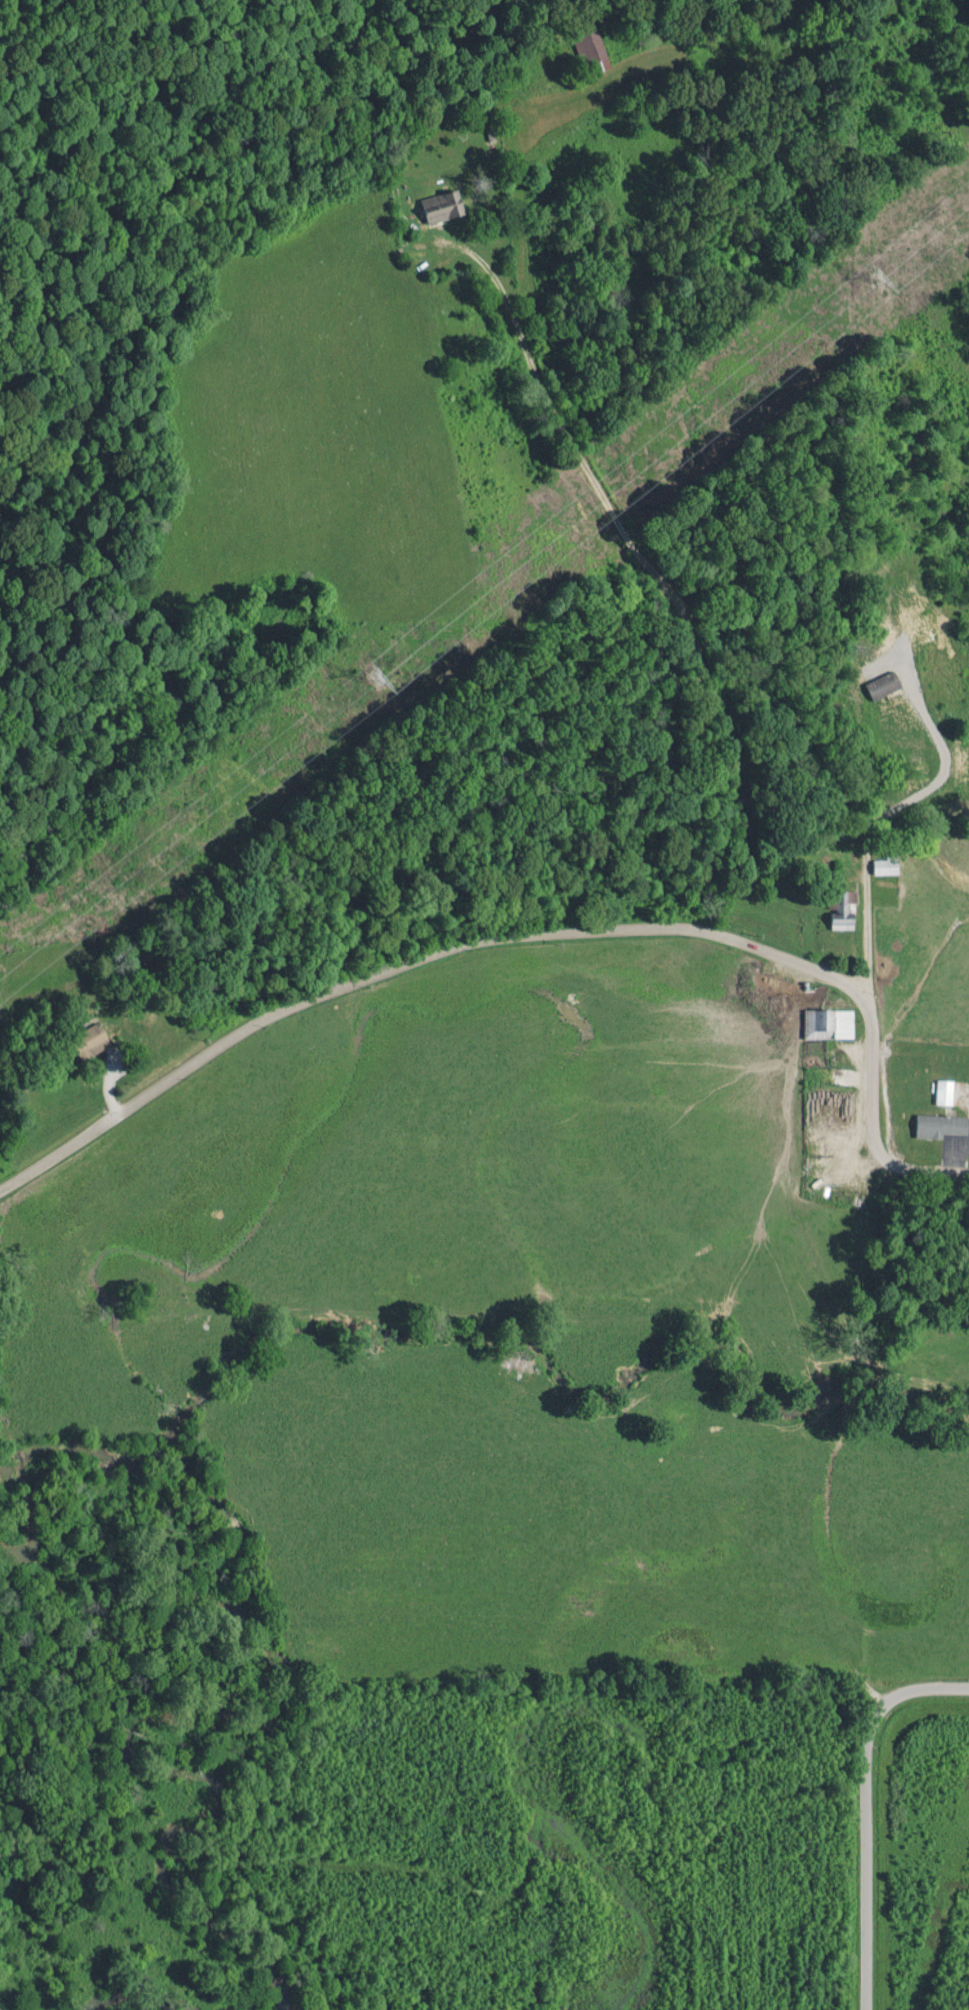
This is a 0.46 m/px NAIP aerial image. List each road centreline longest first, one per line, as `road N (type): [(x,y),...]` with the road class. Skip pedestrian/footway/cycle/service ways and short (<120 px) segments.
road 1 (tertiary): [(864,993),(687,927),(472,942),(242,1030),(0,1186)]
road 2 (residential): [(864,993),(866,877),(836,834),(738,741),(485,270)]
road 3 (residential): [(862,2009),(866,1724),(876,1703),(900,1689),(968,1686)]
road 4 (tertiary): [(864,993),(876,1147),(900,1168),(968,1172)]

